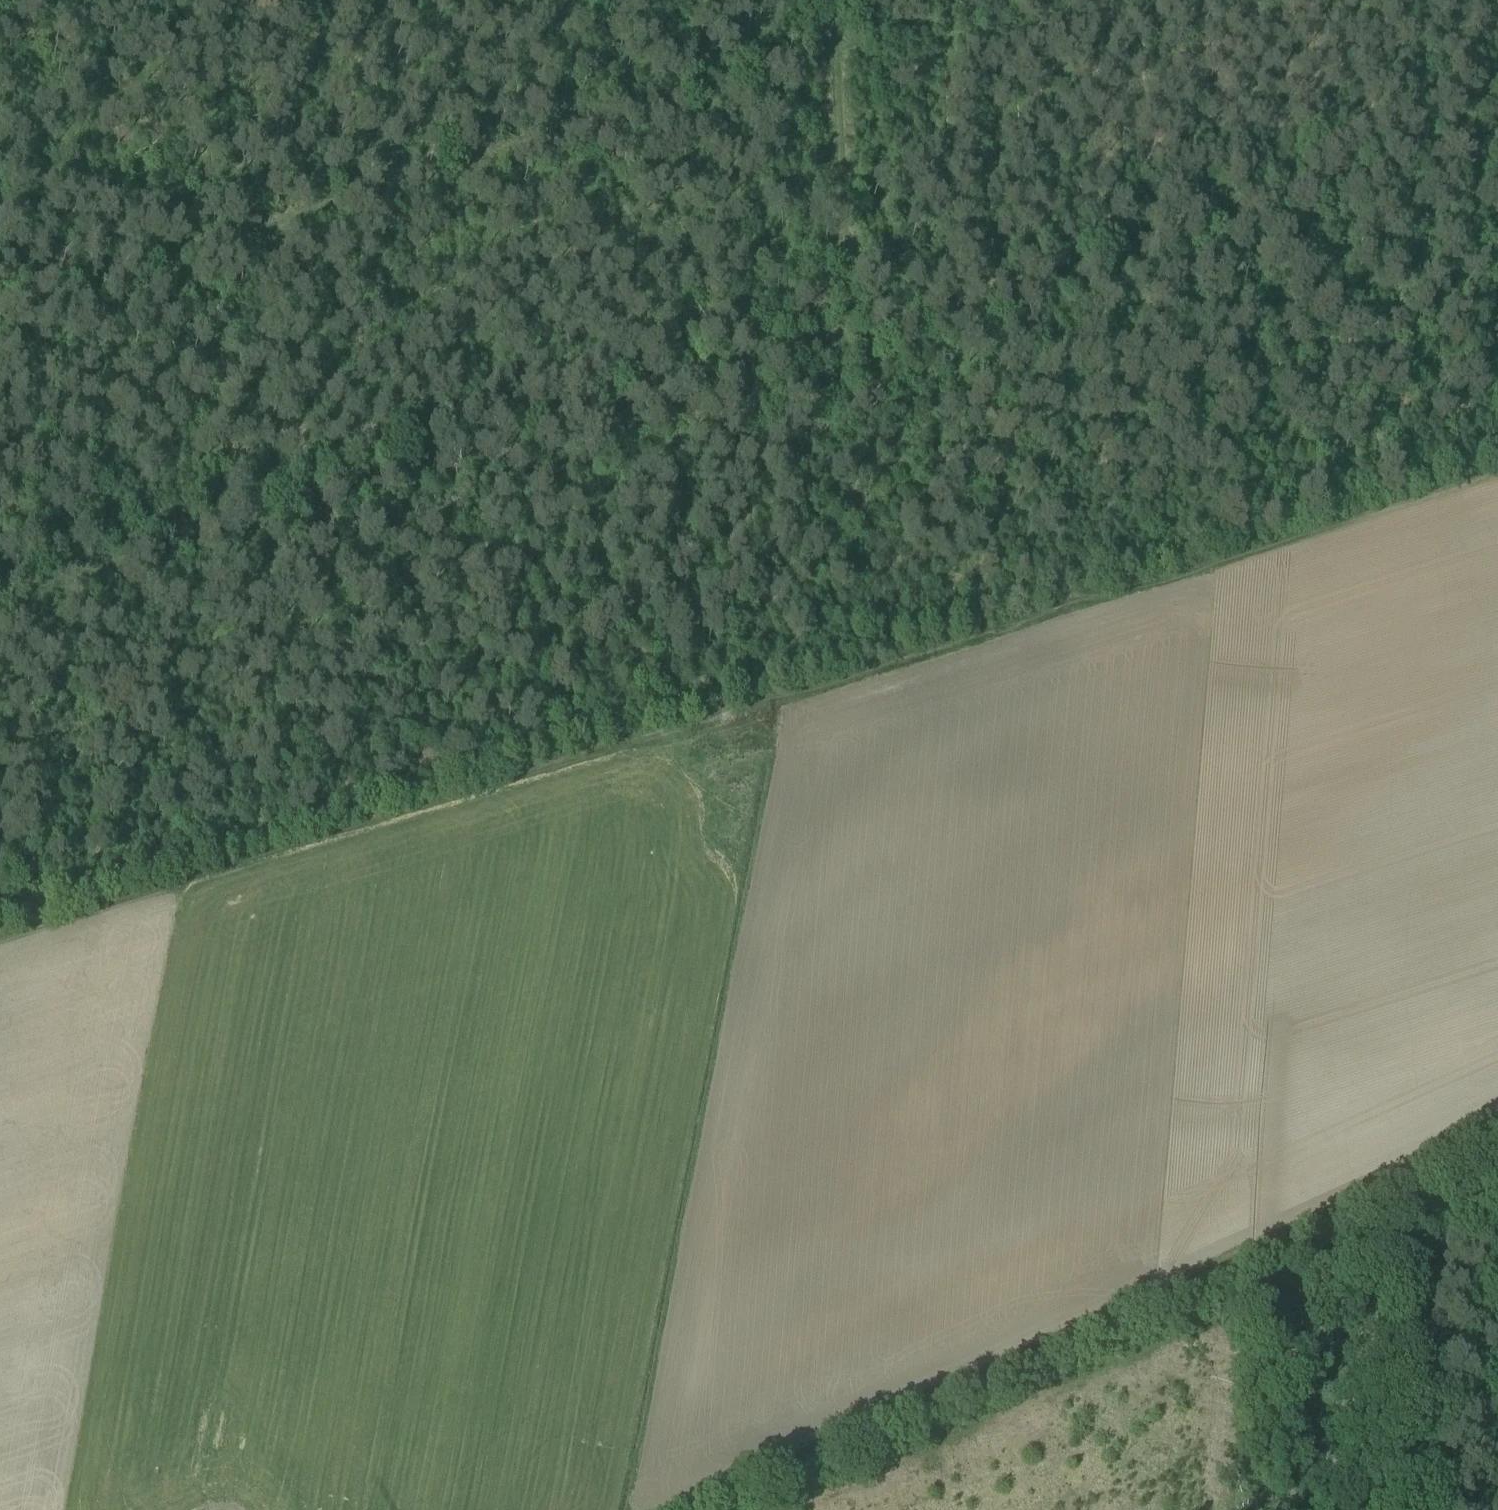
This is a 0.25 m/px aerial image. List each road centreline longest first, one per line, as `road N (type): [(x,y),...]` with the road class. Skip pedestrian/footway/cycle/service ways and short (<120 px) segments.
road 1 (track): [(719,1509),(1419,1190)]
road 2 (track): [(1419,1190),(1436,1509)]

